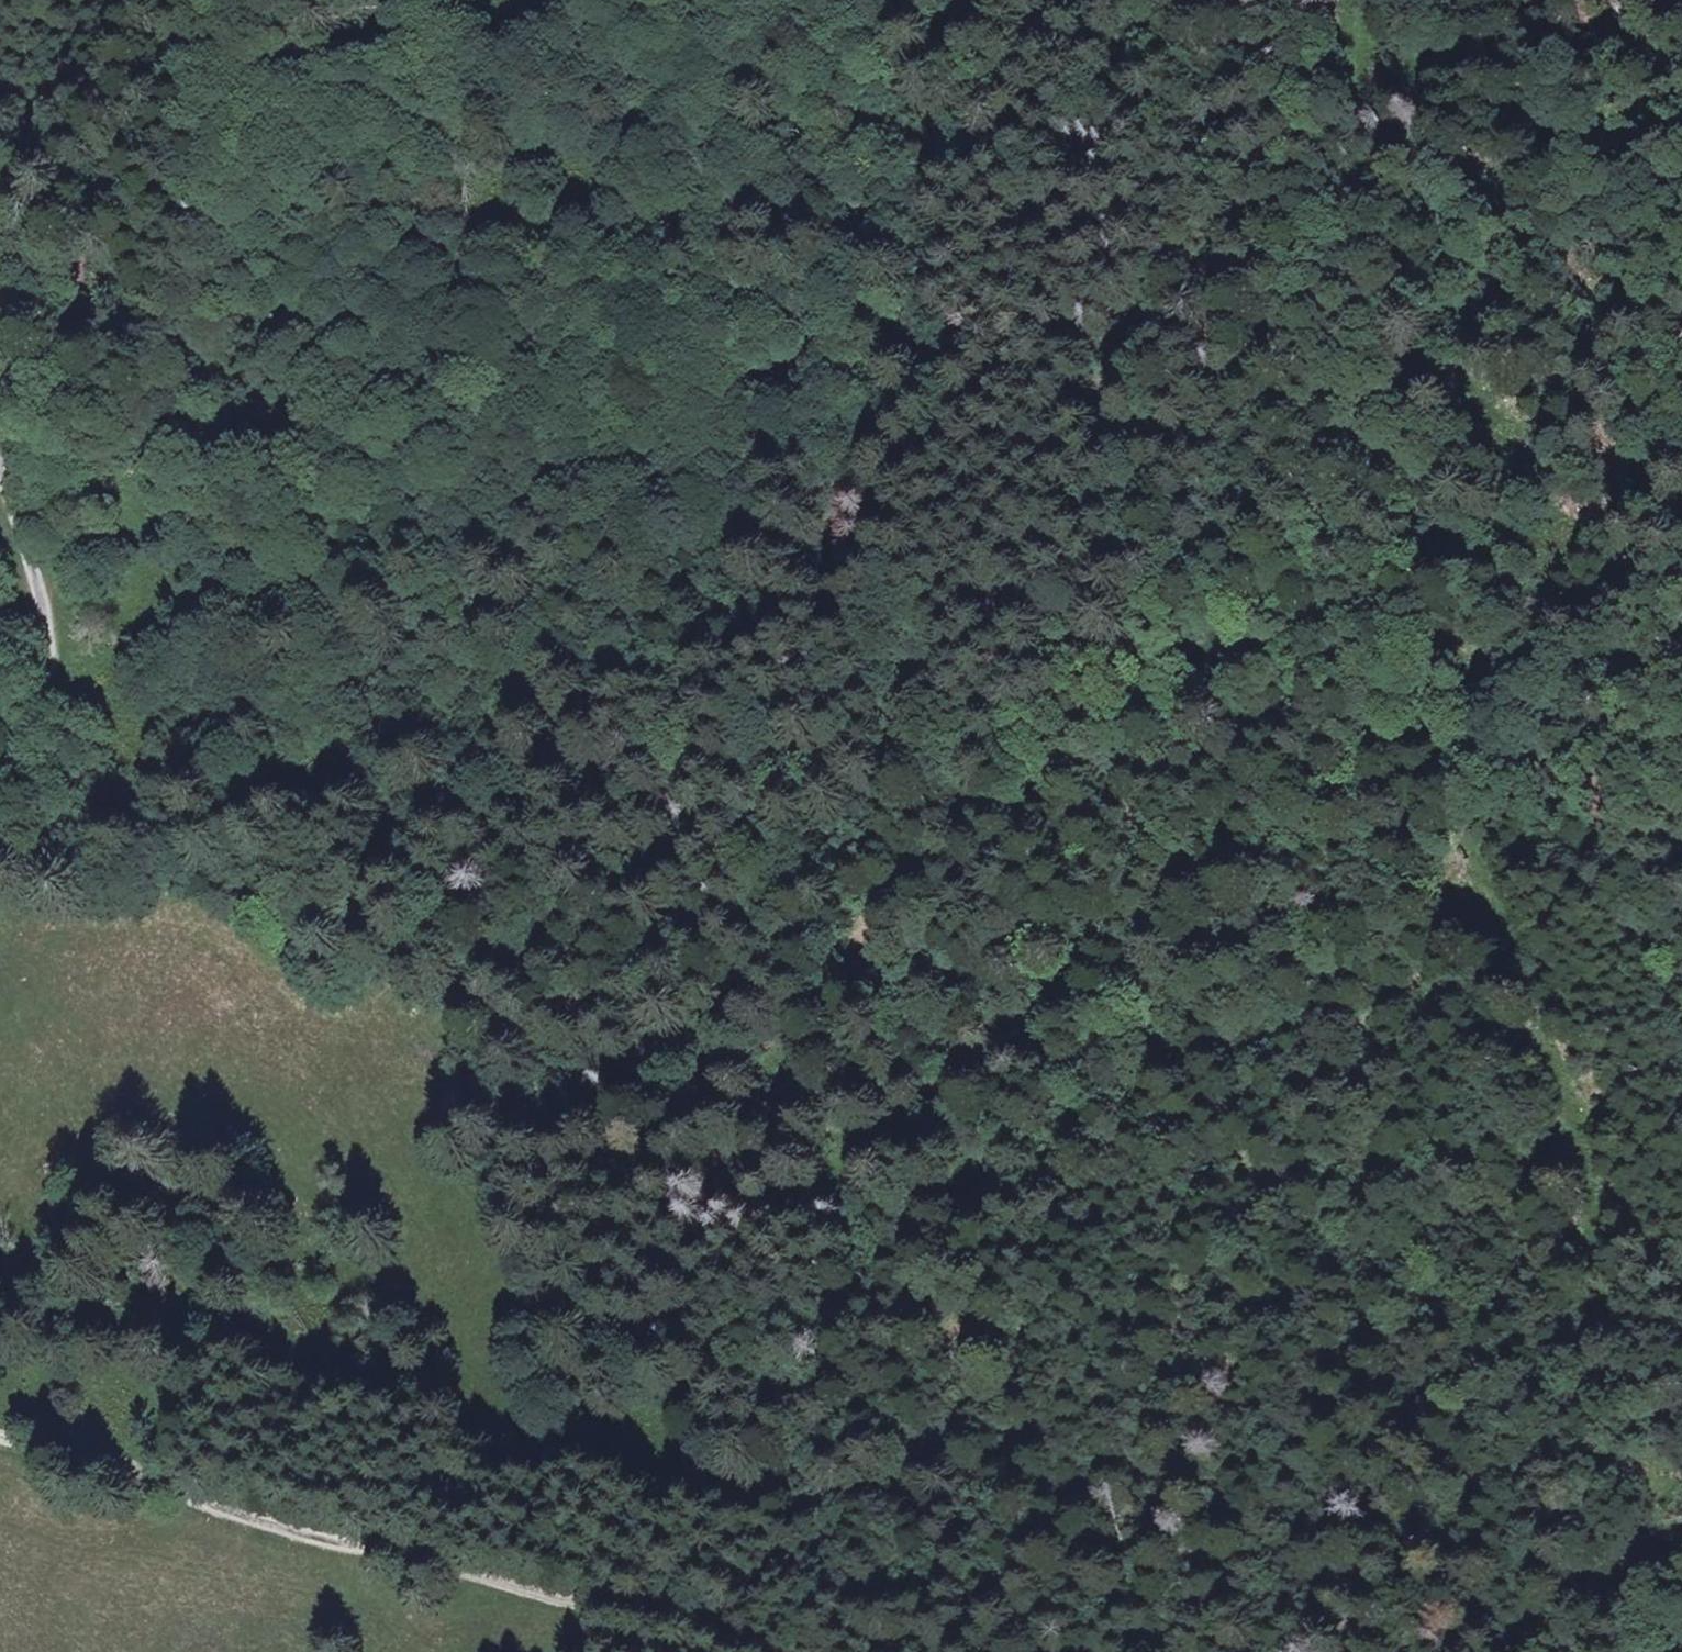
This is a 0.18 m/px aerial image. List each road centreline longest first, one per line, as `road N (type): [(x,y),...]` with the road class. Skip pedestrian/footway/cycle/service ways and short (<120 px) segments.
road 1 (unclassified): [(0,809),(63,699),(45,604),(0,460)]

